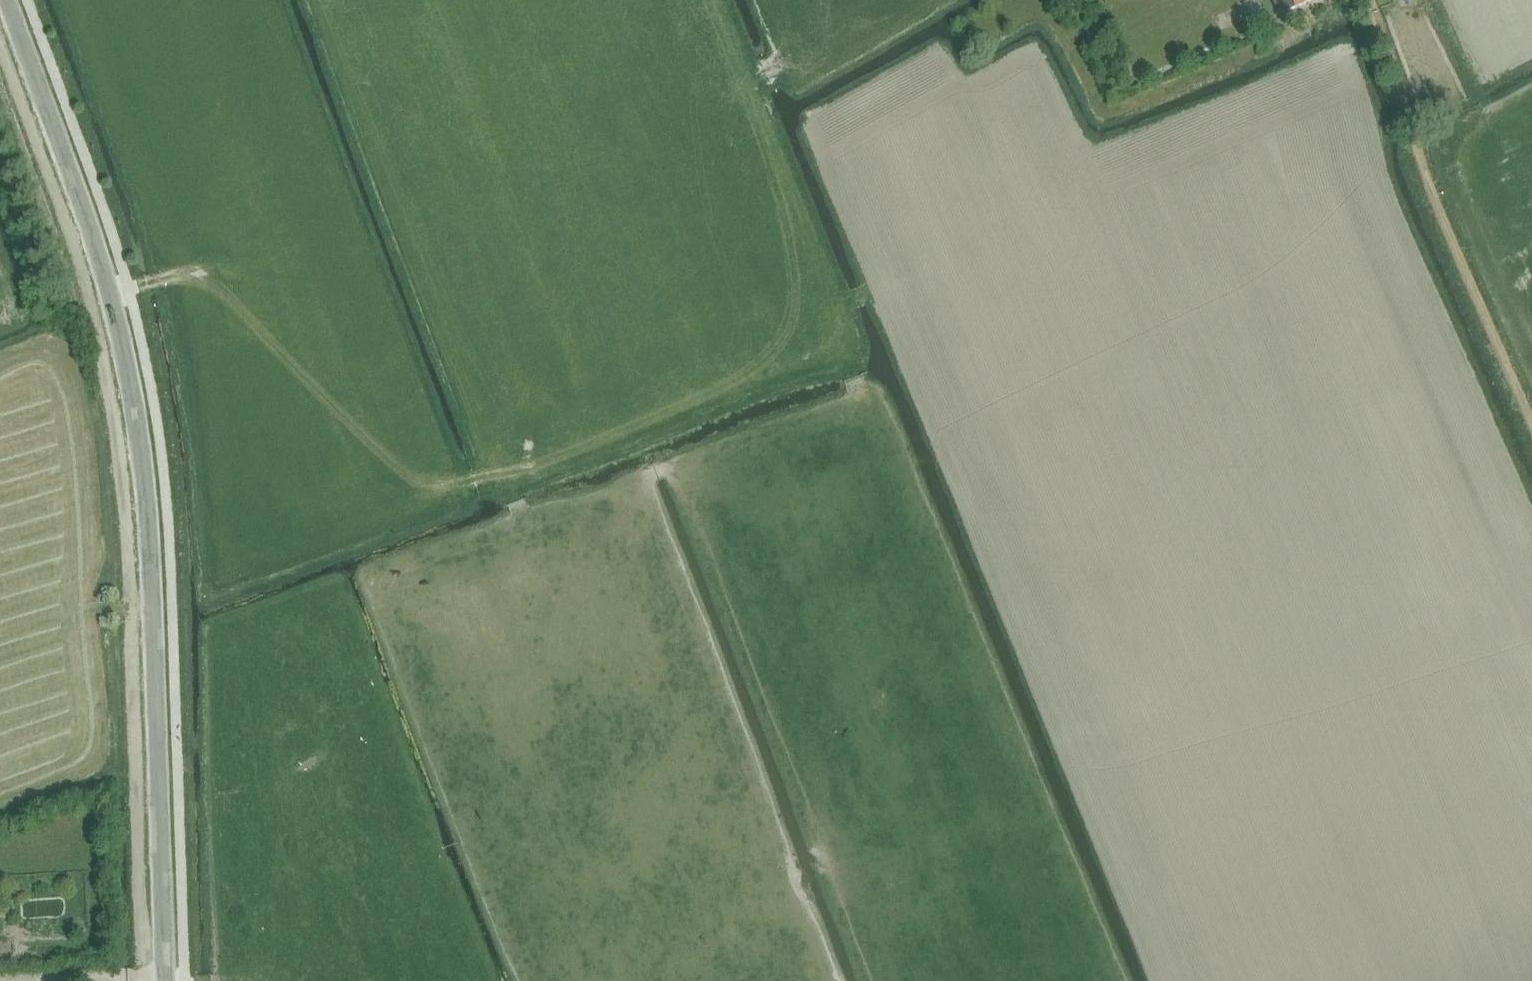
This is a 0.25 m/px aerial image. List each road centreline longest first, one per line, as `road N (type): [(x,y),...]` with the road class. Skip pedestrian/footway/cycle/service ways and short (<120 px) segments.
road 1 (tertiary): [(166,980),(153,577),(137,415),(95,242),(7,0)]
road 2 (track): [(1531,421),(1435,199),(1366,0)]

